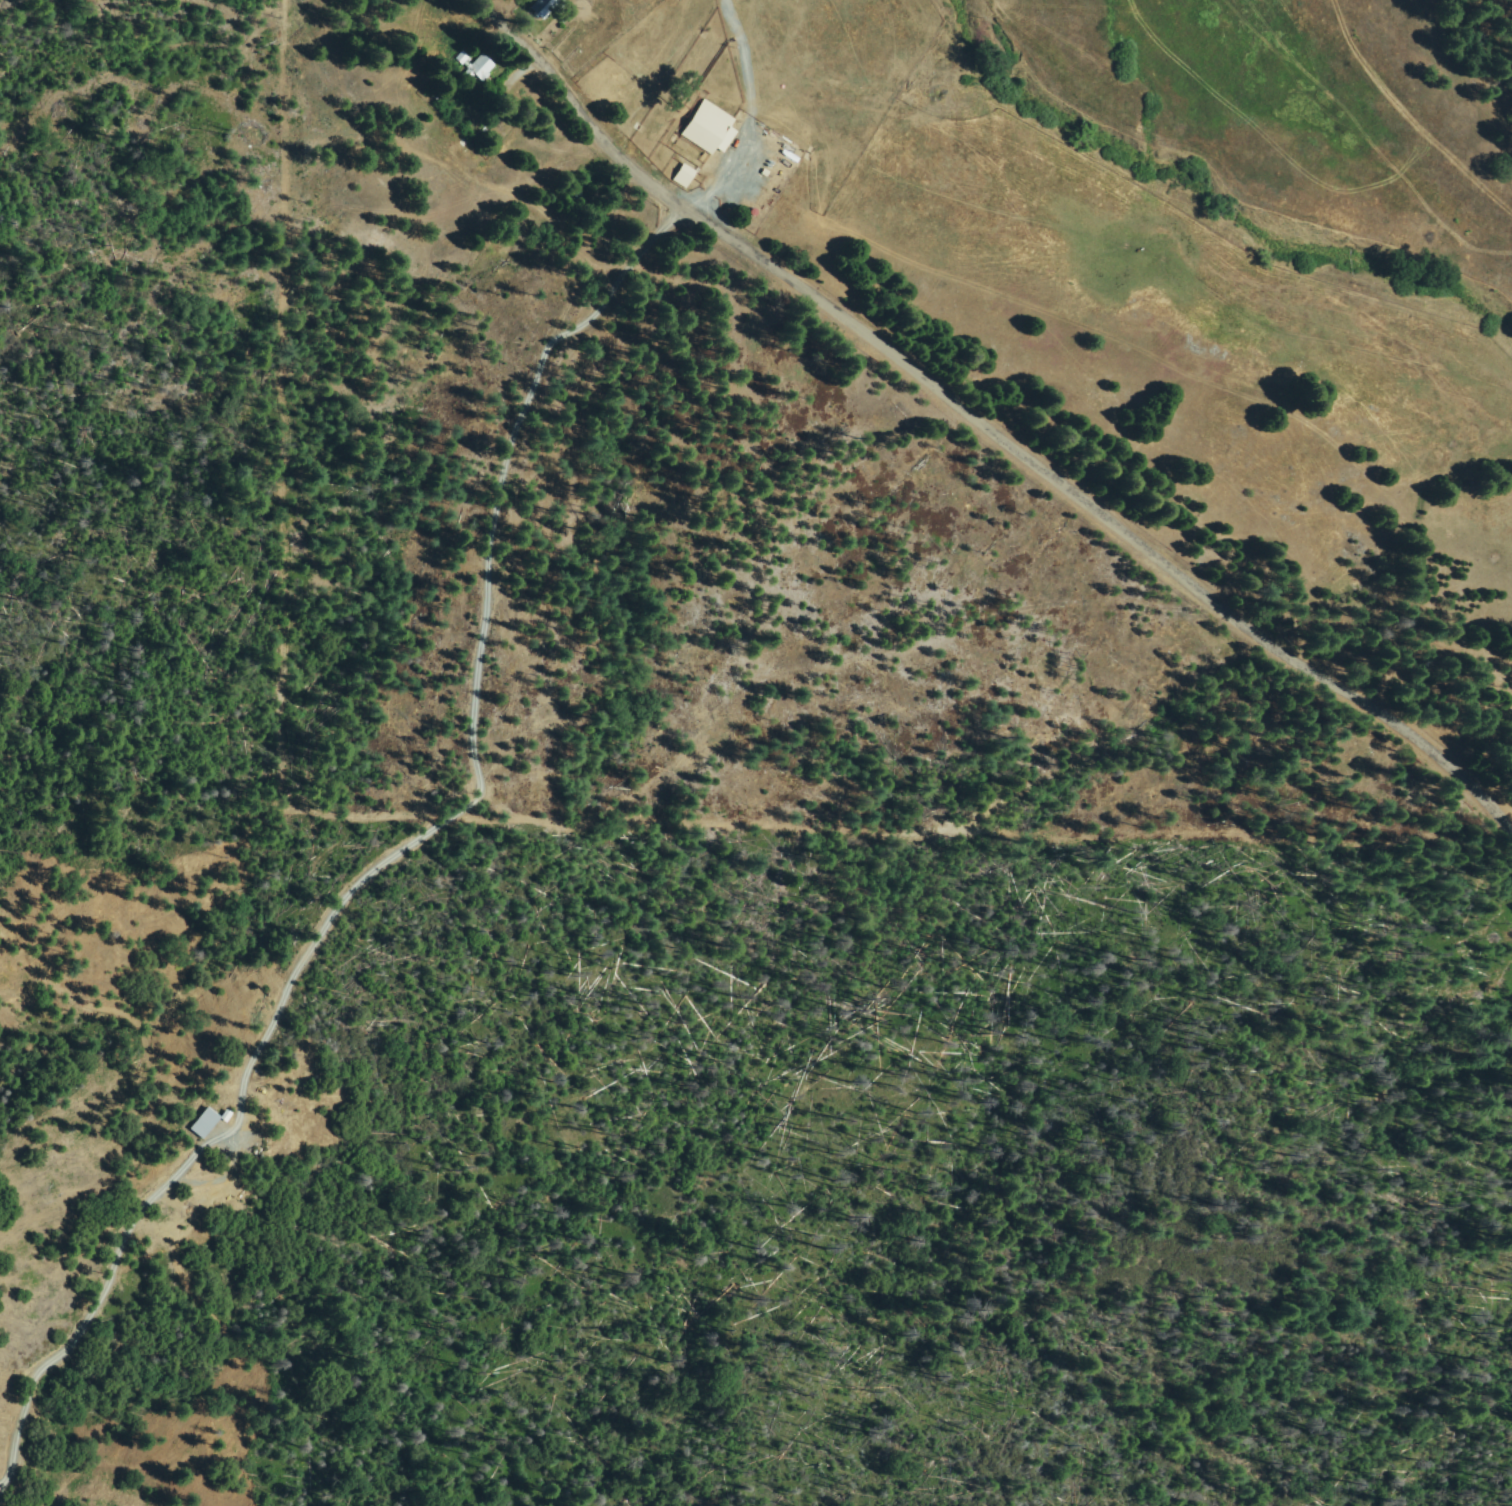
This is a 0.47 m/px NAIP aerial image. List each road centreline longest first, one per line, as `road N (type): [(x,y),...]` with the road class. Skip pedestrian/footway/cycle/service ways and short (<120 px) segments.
road 1 (residential): [(487,0),(560,90),(673,198),(914,367),(1086,501),(1215,626),(1408,750),(1511,847)]
road 2 (residential): [(560,90),(664,0)]

